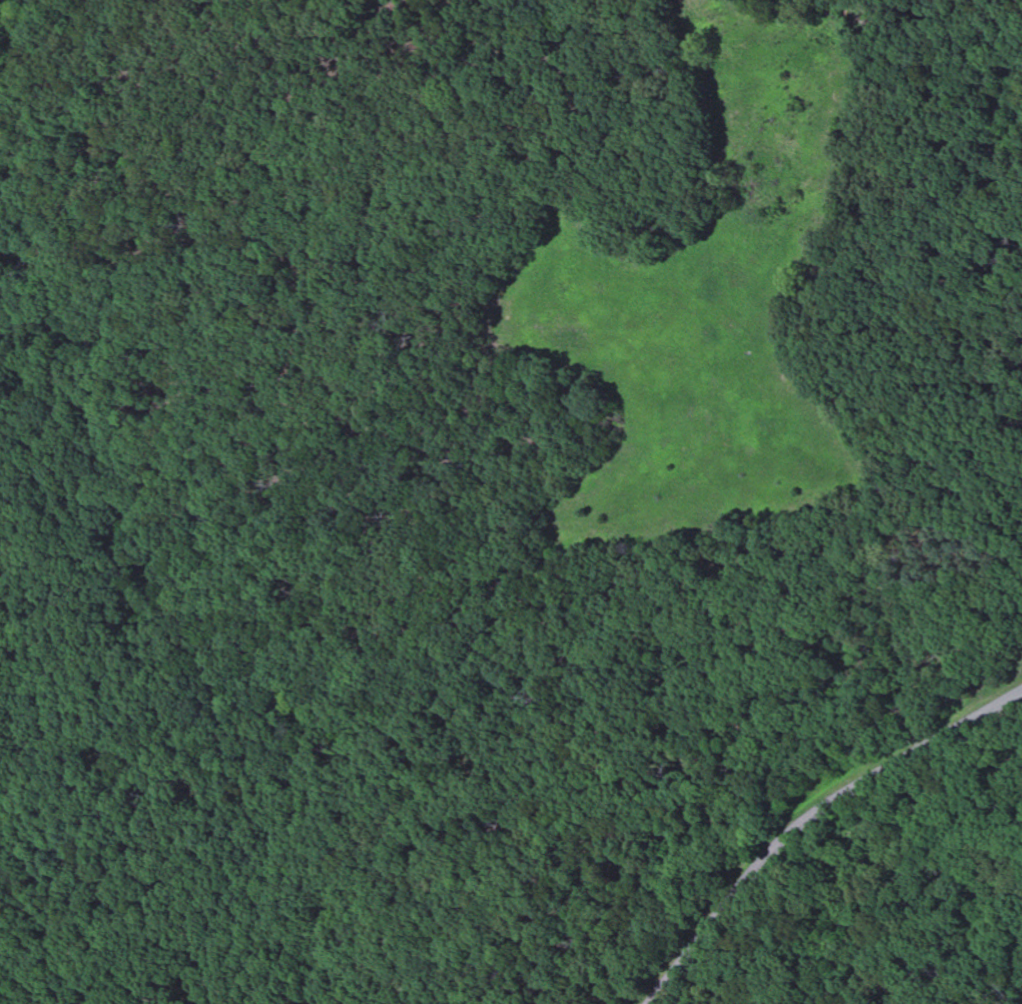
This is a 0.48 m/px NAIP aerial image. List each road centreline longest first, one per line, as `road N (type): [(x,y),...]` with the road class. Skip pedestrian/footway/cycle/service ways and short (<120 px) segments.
road 1 (residential): [(654,1003),(784,846),(1021,699)]

